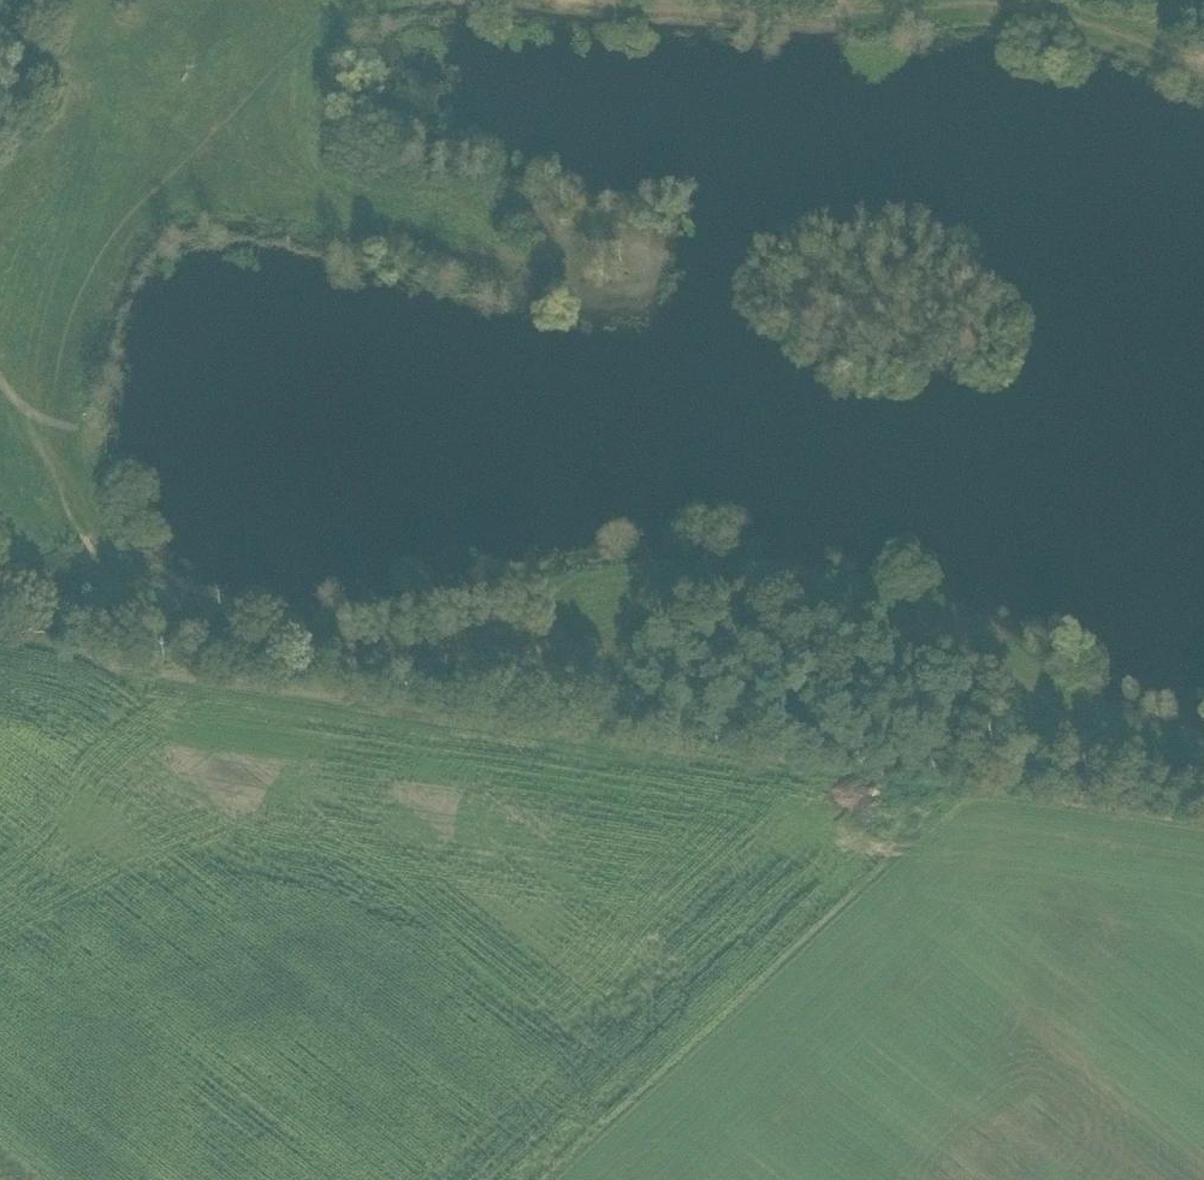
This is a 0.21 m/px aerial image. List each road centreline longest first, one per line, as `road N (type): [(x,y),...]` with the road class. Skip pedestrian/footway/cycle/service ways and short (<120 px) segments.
road 1 (track): [(831,16),(989,5),(1051,14),(1203,74)]
road 2 (track): [(831,16),(602,0)]

